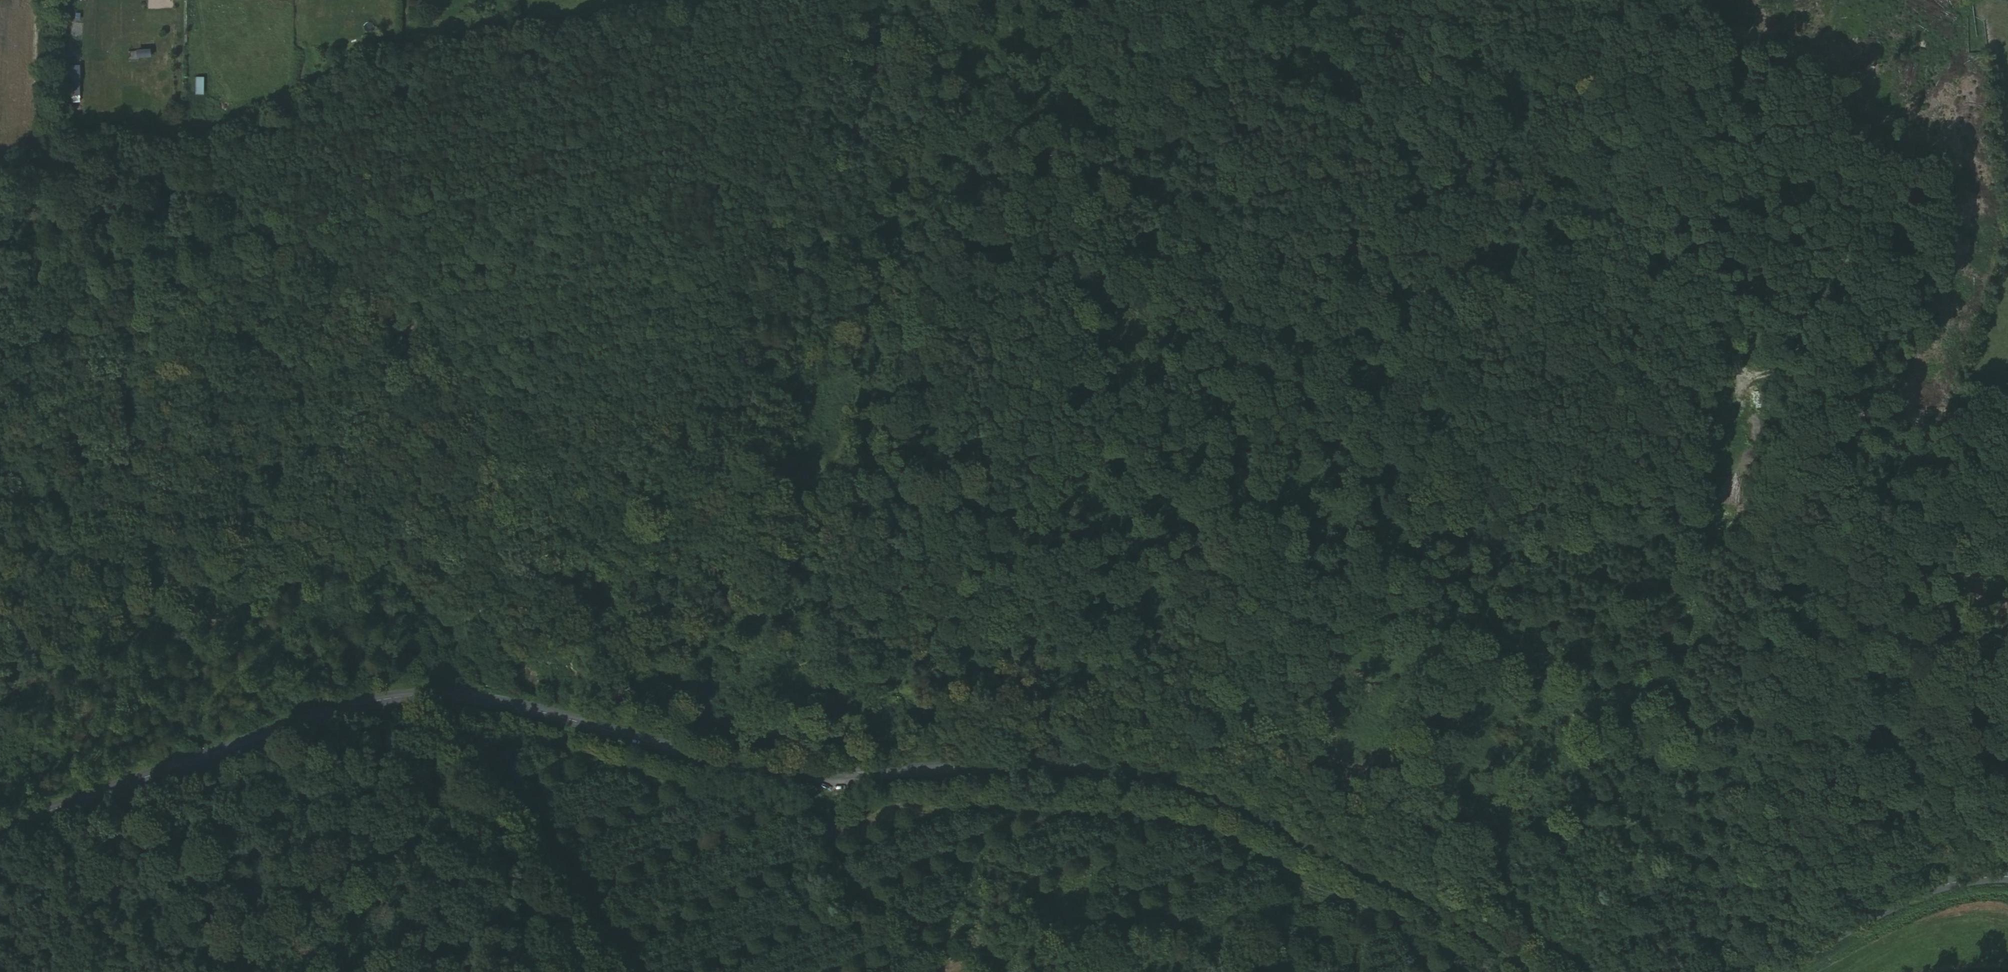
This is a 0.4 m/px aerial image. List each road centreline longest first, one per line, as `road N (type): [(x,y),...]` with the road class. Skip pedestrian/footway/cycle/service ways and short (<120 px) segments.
road 1 (tertiary): [(1536,971),(1425,894),(1273,818),(1158,774),(1113,764),(827,772),(733,762),(439,692),(336,709),(0,831)]
road 2 (track): [(827,772),(834,843),(866,900),(944,929),(1006,971)]
road 3 (tertiary): [(2007,877),(1952,880),(1921,893),(1768,971)]

